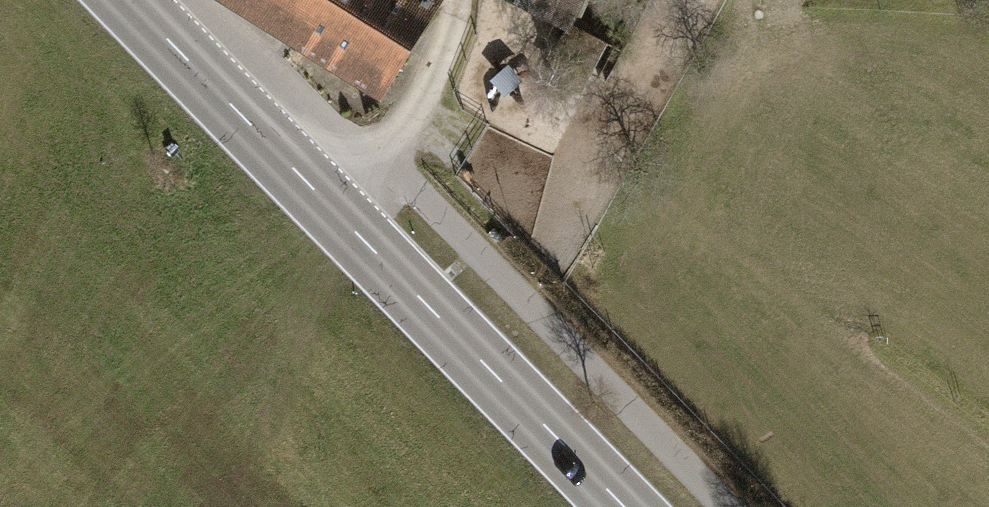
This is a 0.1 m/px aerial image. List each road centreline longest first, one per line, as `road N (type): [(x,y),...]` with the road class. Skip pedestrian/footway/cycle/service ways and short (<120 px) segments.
road 1 (secondary): [(622,506),(126,0)]
road 2 (track): [(683,0),(575,169),(517,179)]
road 3 (track): [(339,217),(383,169),(427,92),(463,0)]

